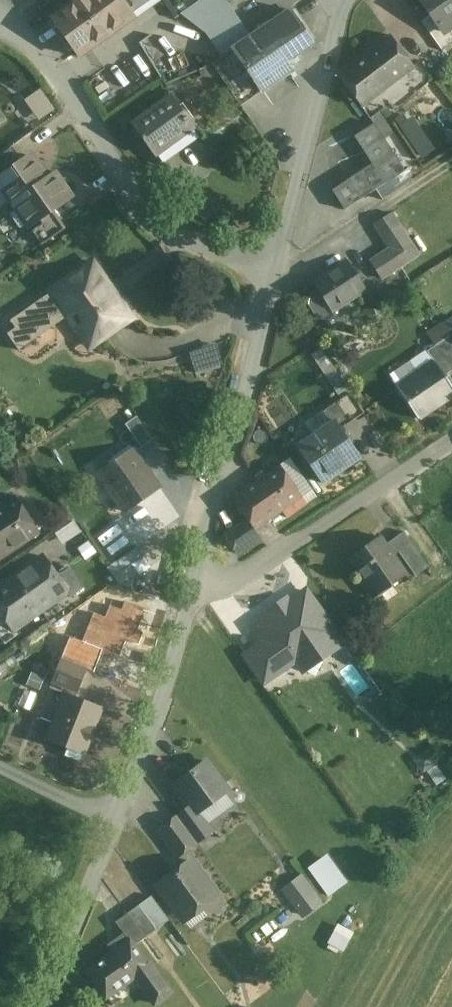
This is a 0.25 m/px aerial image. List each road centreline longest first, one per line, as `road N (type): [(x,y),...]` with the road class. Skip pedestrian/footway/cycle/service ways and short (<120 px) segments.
road 1 (unclassified): [(196,575),(154,716),(44,1006)]
road 2 (residential): [(0,27),(39,41),(132,199),(160,227),(272,270)]
road 3 (unclassified): [(272,270),(196,575)]
road 4 (residential): [(196,575),(243,573),(451,448)]
road 5 (unclassified): [(343,0),(272,270)]

